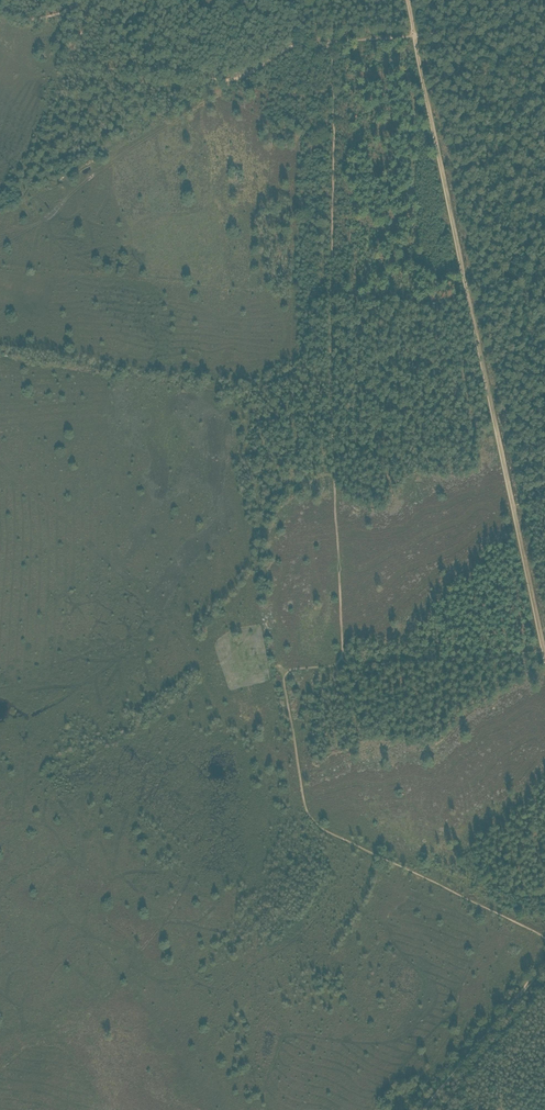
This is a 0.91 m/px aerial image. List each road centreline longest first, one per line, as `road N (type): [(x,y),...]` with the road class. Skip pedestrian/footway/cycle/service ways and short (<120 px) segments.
road 1 (track): [(416,36),(544,646)]
road 2 (track): [(0,5),(27,19),(90,13),(71,61),(110,70),(240,79),(306,42),(332,41)]
road 3 (track): [(544,651),(334,667)]
road 4 (track): [(422,1109),(544,963)]

